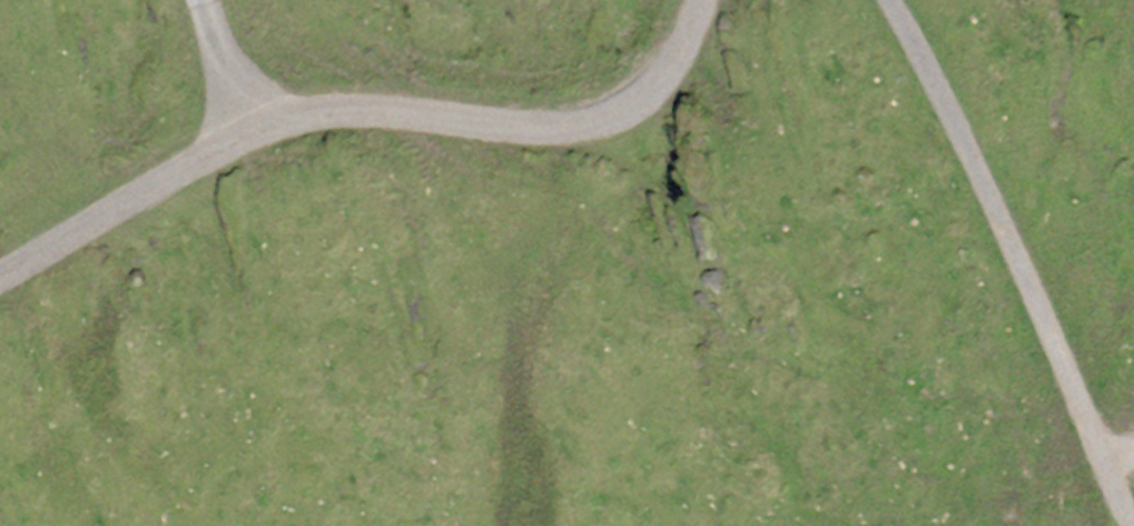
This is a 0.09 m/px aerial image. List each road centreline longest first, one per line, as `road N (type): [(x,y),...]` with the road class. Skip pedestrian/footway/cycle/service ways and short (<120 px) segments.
road 1 (track): [(0,275),(250,121),(393,111),(558,131),(629,109),(678,63),(700,0)]
road 2 (track): [(897,0),(1125,525)]
road 3 (track): [(206,0),(250,121)]

